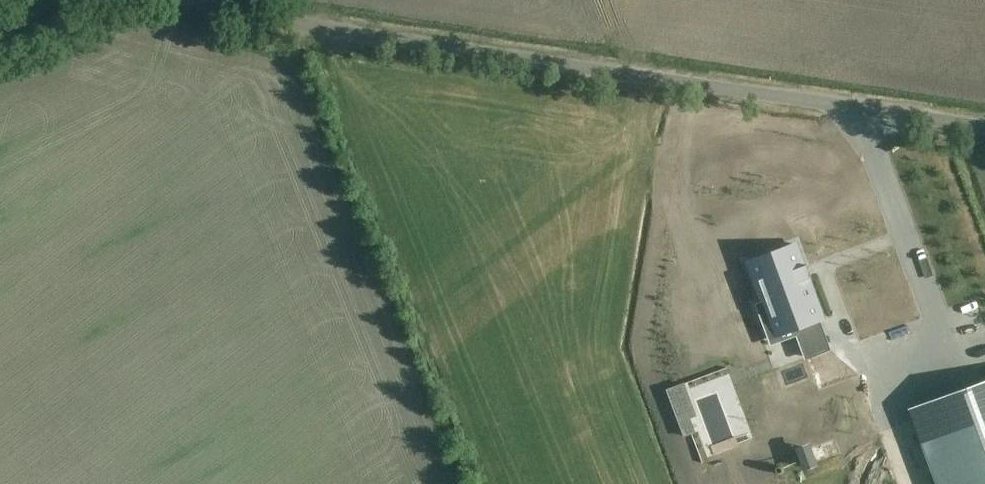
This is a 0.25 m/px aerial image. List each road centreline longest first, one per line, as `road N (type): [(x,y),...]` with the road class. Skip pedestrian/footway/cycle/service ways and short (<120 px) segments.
road 1 (unclassified): [(984,127),(333,28),(204,0)]

